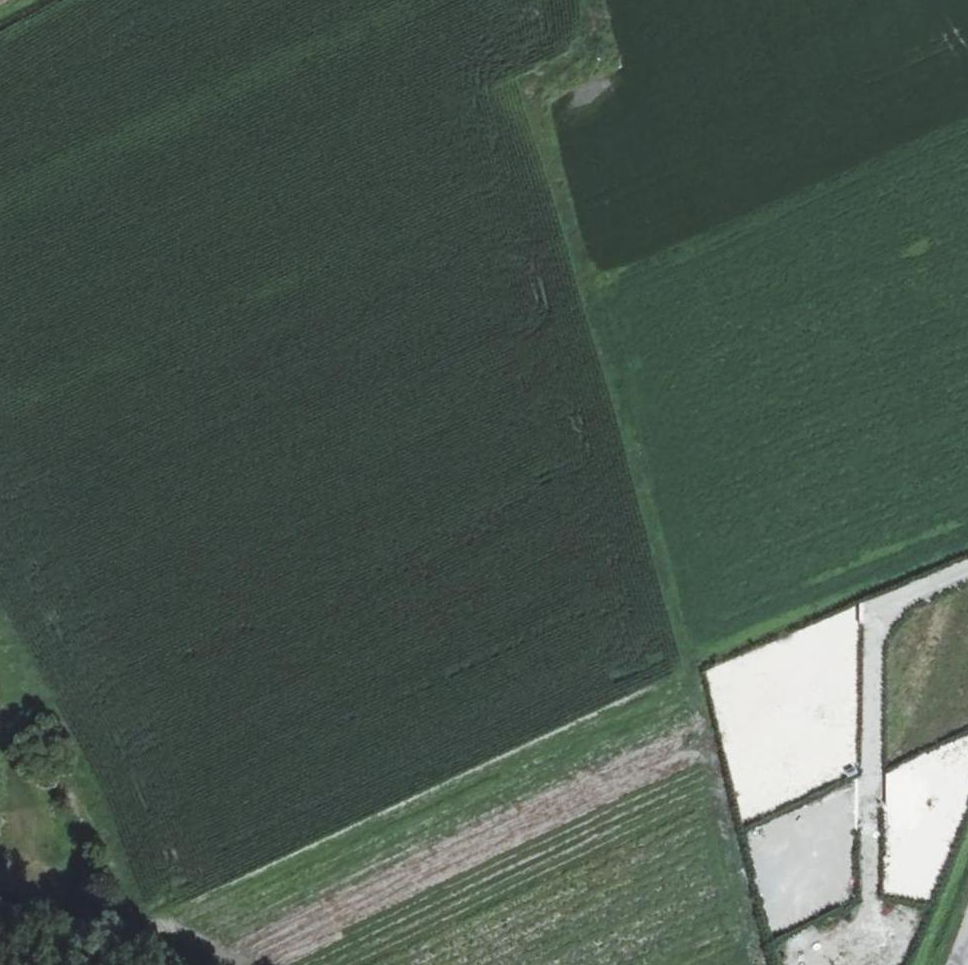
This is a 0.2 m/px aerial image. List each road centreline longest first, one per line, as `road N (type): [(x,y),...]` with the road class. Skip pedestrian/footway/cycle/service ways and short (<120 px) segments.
road 1 (unclassified): [(0,926),(151,964)]

